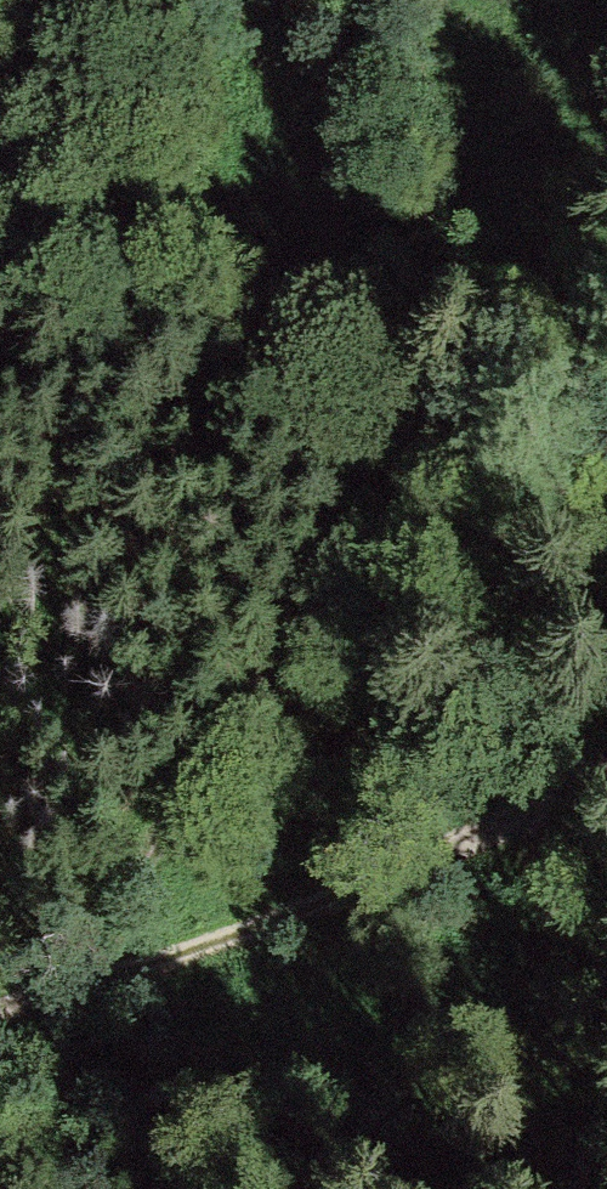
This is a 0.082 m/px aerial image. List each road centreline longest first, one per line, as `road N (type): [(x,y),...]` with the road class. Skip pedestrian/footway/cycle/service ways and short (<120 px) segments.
road 1 (track): [(606,788),(83,983),(418,474),(606,165)]
road 2 (track): [(485,1188),(536,1022),(533,924),(513,829),(418,474),(219,0)]

